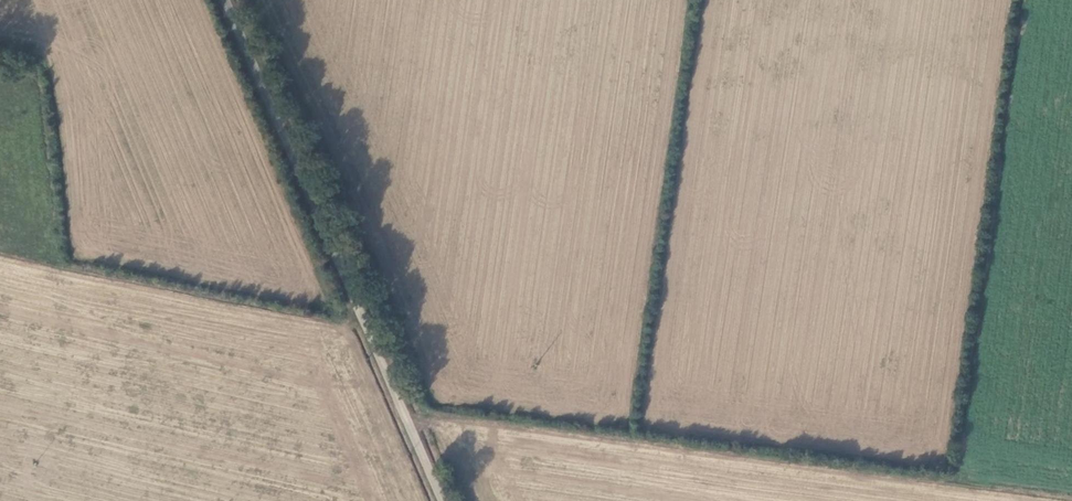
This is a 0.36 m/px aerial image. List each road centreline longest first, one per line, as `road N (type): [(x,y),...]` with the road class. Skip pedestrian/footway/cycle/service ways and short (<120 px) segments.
road 1 (unclassified): [(227,0),(444,500)]

